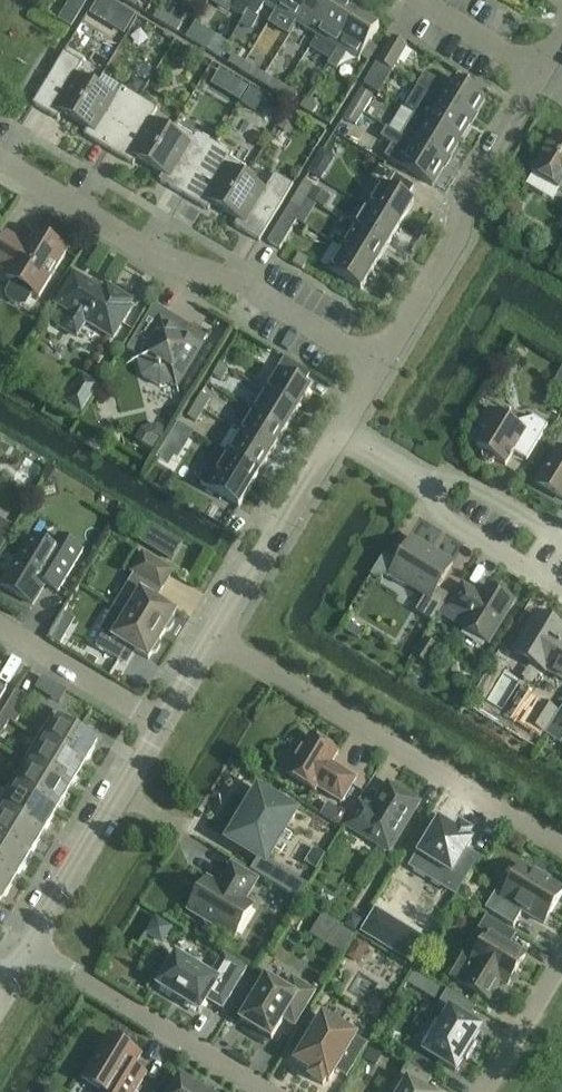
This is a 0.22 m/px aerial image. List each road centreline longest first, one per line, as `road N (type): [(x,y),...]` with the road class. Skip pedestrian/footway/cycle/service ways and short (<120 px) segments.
road 1 (residential): [(561,848),(216,637)]
road 2 (residential): [(381,367),(462,232),(460,205),(538,74)]
road 3 (residential): [(246,286),(154,256),(0,162)]
road 4 (residential): [(31,950),(266,1091)]
road 5 (residential): [(31,950),(164,725)]
road 6 (residential): [(216,637),(341,435)]
road 7 (residential): [(164,725),(0,628)]
road 8 (residential): [(440,493),(431,510),(561,589)]
road 9 (residential): [(381,367),(246,286)]
road 10 (residential): [(561,543),(449,477),(440,493)]
road 11 (residential): [(538,74),(410,0)]
road 12 (residential): [(488,1091),(561,971)]

